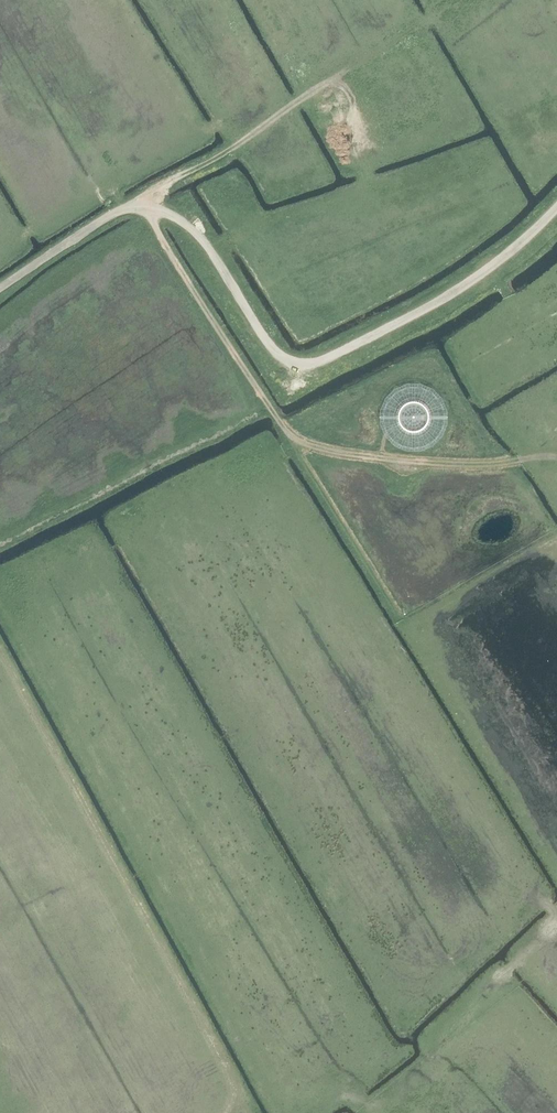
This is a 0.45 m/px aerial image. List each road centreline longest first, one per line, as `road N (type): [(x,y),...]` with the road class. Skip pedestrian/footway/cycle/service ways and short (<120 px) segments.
road 1 (track): [(0,290),(110,215),(153,208),(184,222),(210,249),(269,343),(310,363),(447,296),(556,207)]
road 2 (track): [(140,206),(293,438),(332,451),(443,464),(556,457)]

